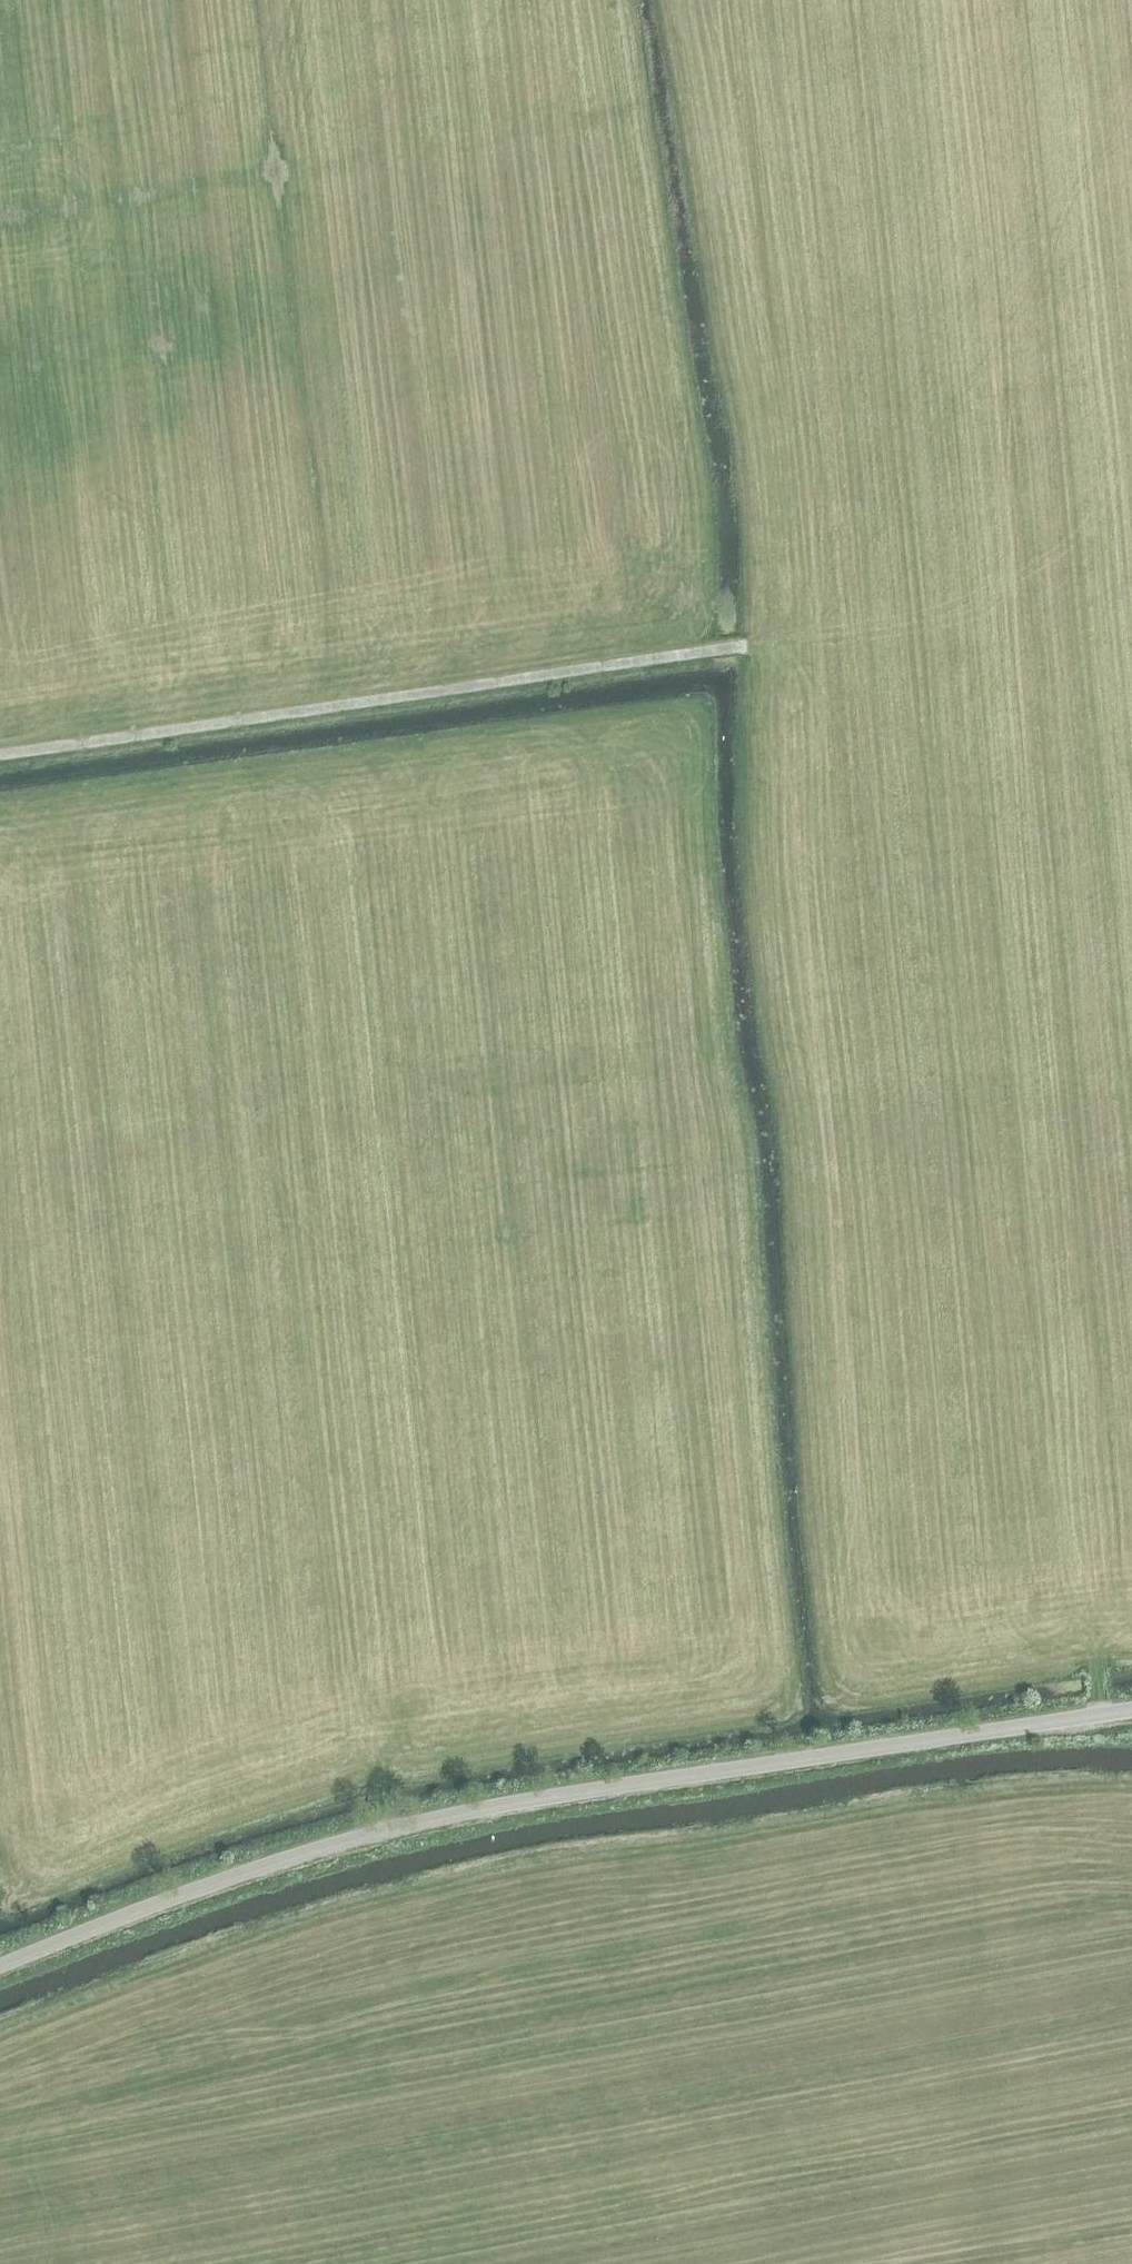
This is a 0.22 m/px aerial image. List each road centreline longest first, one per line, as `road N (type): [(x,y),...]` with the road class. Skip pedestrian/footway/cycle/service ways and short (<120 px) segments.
road 1 (unclassified): [(0,1966),(268,1865),(448,1816),(1131,1710)]
road 2 (track): [(0,756),(746,646)]

